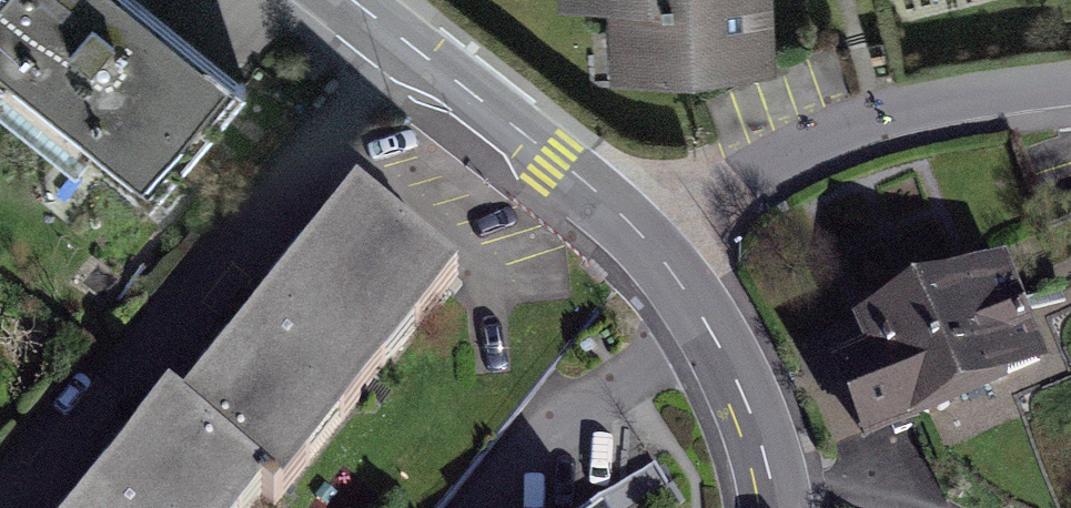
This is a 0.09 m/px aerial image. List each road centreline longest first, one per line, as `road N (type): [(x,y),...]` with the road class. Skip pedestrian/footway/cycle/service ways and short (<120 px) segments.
road 1 (residential): [(657,240),(737,177),(847,128),(938,98),(1070,83)]
road 2 (tertiary): [(657,240),(340,0)]
road 3 (tertiary): [(776,507),(741,392),(657,240)]

